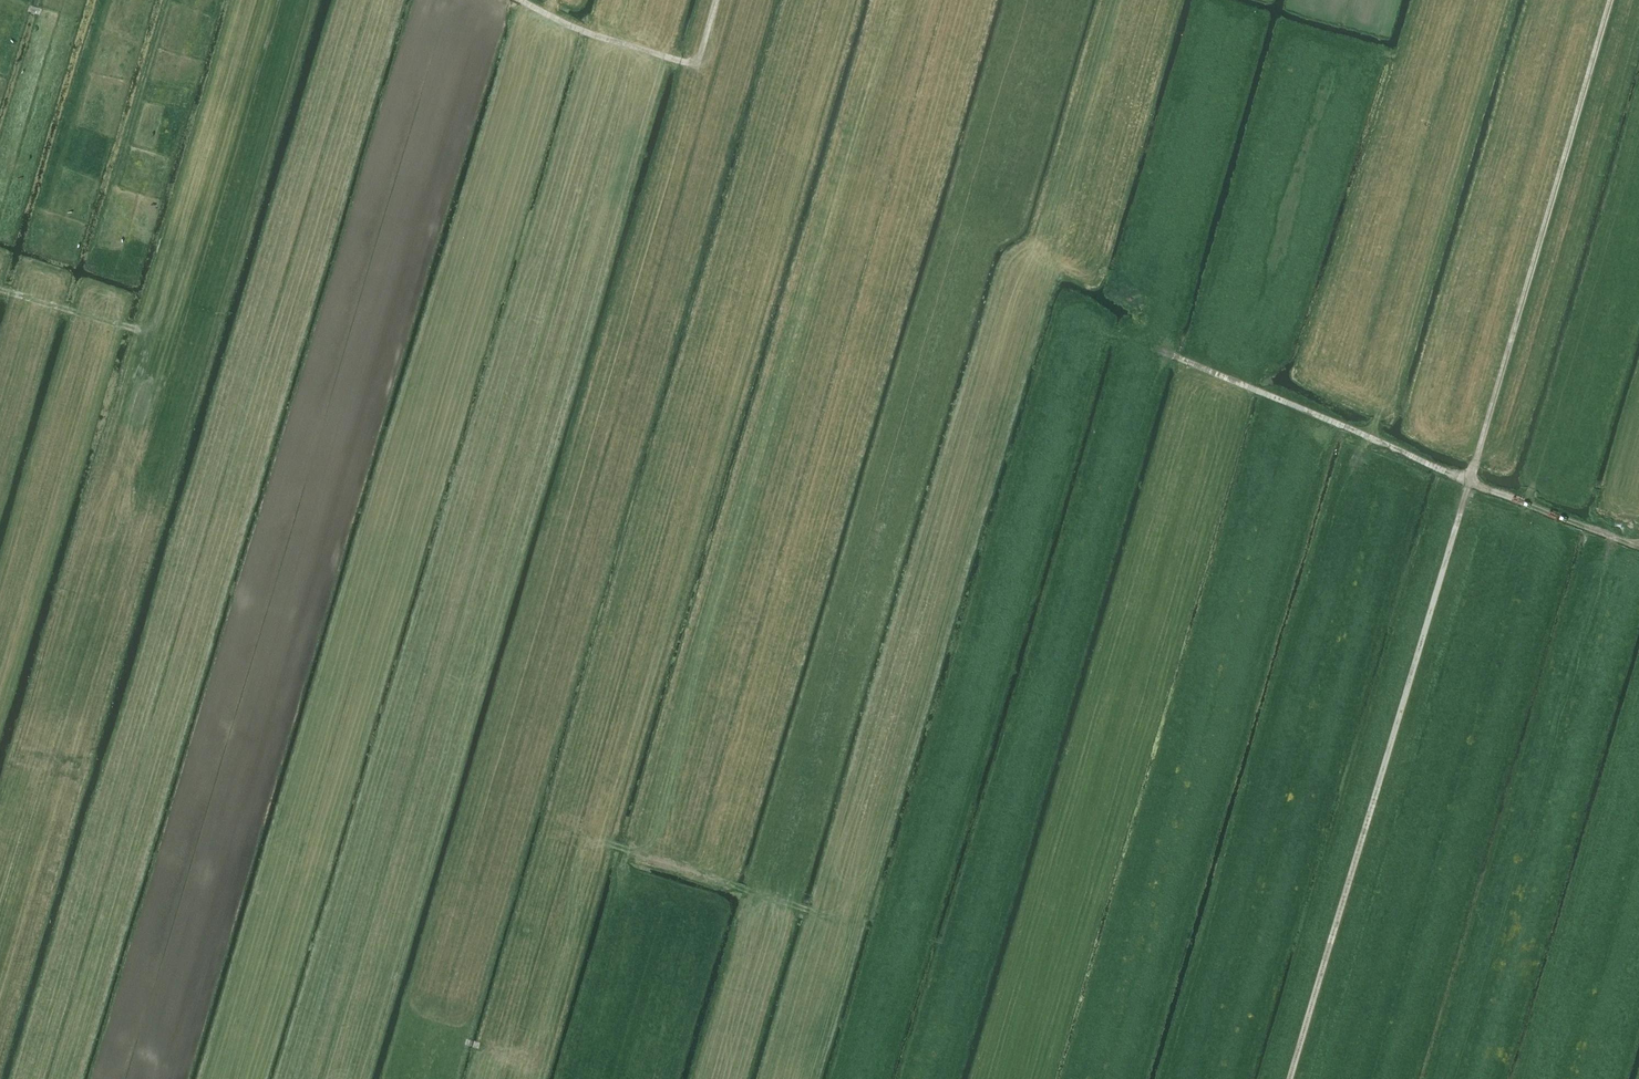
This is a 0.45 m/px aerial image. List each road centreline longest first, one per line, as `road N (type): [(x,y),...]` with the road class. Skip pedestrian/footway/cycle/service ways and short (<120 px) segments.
road 1 (track): [(1470,483),(1291,1078)]
road 2 (track): [(1470,483),(1610,0)]
road 3 (track): [(1170,354),(1619,540)]
road 4 (track): [(715,0),(696,63),(576,30),(518,0)]

